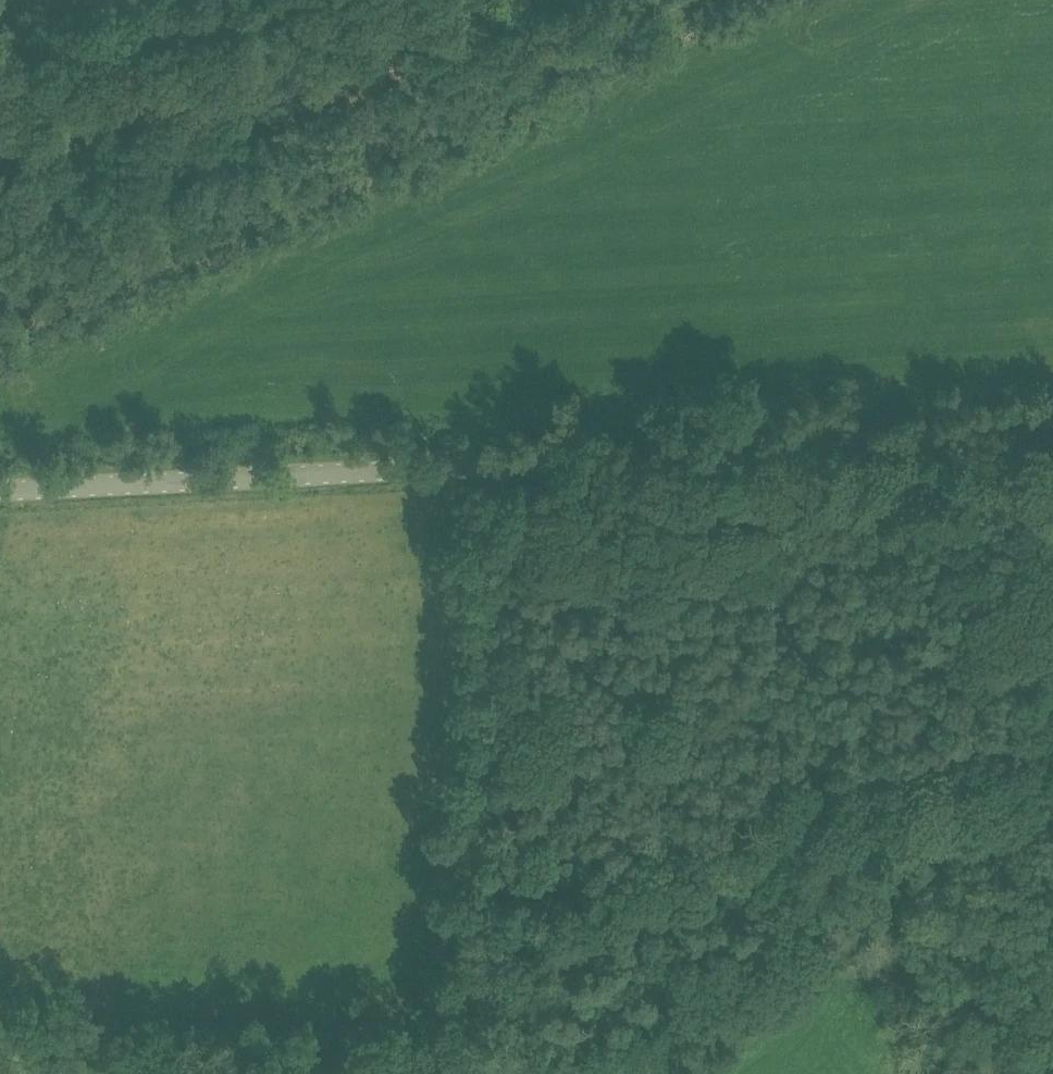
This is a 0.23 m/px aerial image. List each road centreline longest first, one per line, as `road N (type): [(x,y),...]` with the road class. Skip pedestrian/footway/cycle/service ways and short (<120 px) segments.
road 1 (unclassified): [(0,492),(1052,435)]

